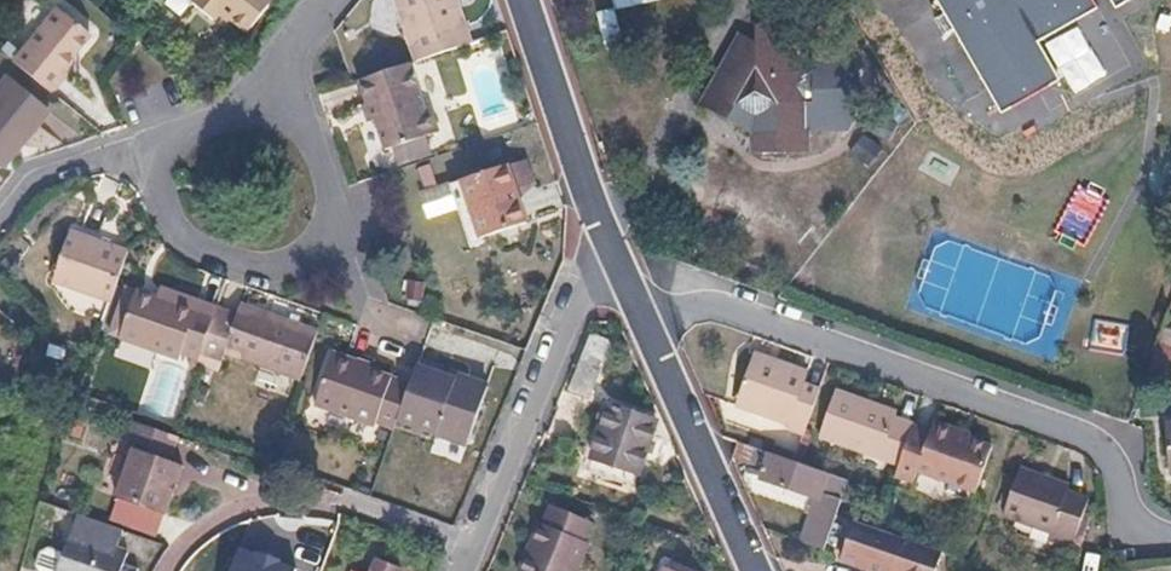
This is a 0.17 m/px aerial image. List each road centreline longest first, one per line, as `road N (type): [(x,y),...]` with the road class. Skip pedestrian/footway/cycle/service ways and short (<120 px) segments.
road 1 (residential): [(646,327),(716,305),(1091,439),(1114,469),(1138,535),(1170,543)]
road 2 (residential): [(462,570),(587,264),(613,251)]
road 3 (residential): [(146,132),(167,213),(198,243),(256,260),(345,230)]
road 4 (residential): [(755,570),(646,327)]
road 5 (residential): [(613,251),(526,0)]
road 6 (residential): [(345,230),(303,99),(279,58)]
road 7 (residential): [(0,209),(30,171),(146,132)]
road 8 (residential): [(279,58),(260,92),(146,132)]

